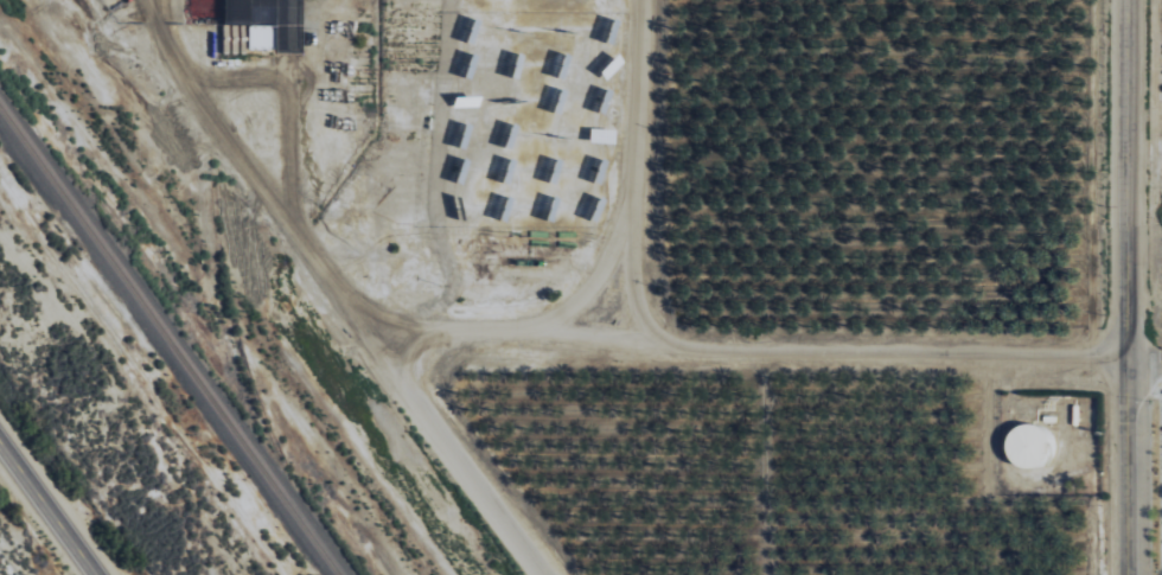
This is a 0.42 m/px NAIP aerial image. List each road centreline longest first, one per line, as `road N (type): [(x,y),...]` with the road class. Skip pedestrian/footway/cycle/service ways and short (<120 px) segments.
road 1 (tertiary): [(1129,574),(1125,0)]
road 2 (residential): [(547,574),(398,368)]
road 3 (secondary): [(0,453),(89,574)]

